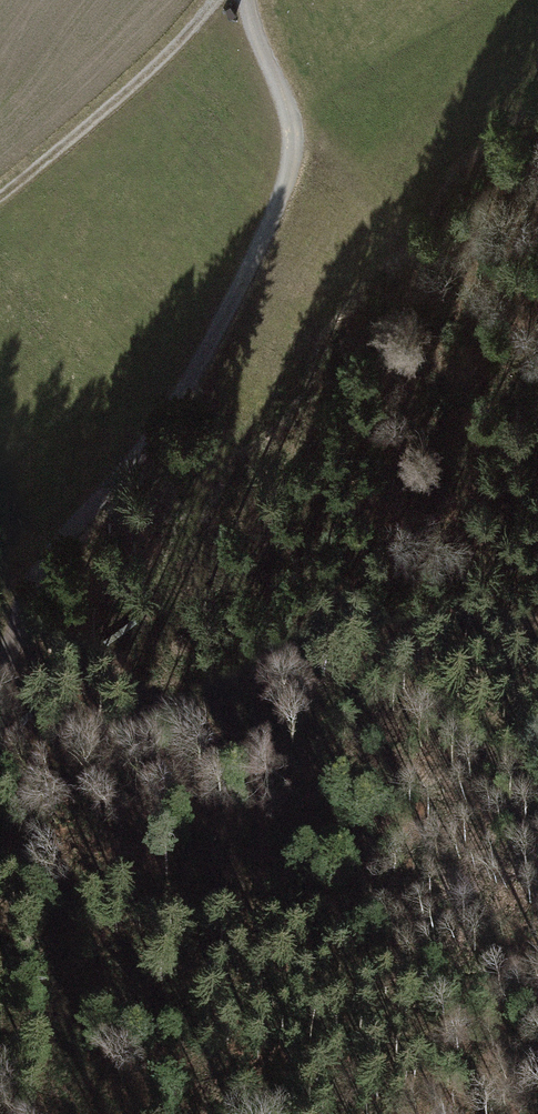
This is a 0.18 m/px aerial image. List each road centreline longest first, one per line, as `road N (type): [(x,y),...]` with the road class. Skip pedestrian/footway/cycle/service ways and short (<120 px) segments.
road 1 (track): [(248,0),(251,27),(294,124),(284,187),(196,387),(10,629),(0,700)]
road 2 (track): [(213,0),(183,42),(0,200)]

